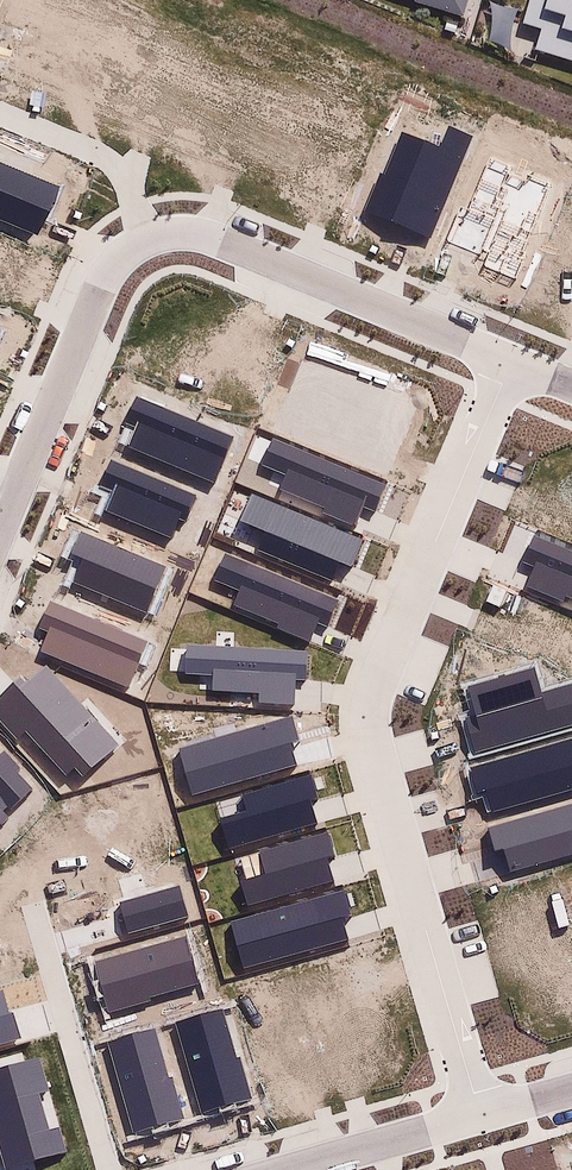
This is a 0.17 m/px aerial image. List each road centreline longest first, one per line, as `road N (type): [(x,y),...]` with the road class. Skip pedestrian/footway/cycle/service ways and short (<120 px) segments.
road 1 (residential): [(511,364),(380,668),(367,719),(480,1112)]
road 2 (residential): [(511,364),(211,235),(153,237)]
road 3 (residential): [(153,237),(106,274),(0,534)]
road 4 (residential): [(281,1169),(480,1112)]
road 5 (residential): [(153,237),(134,194),(108,165),(0,114)]

